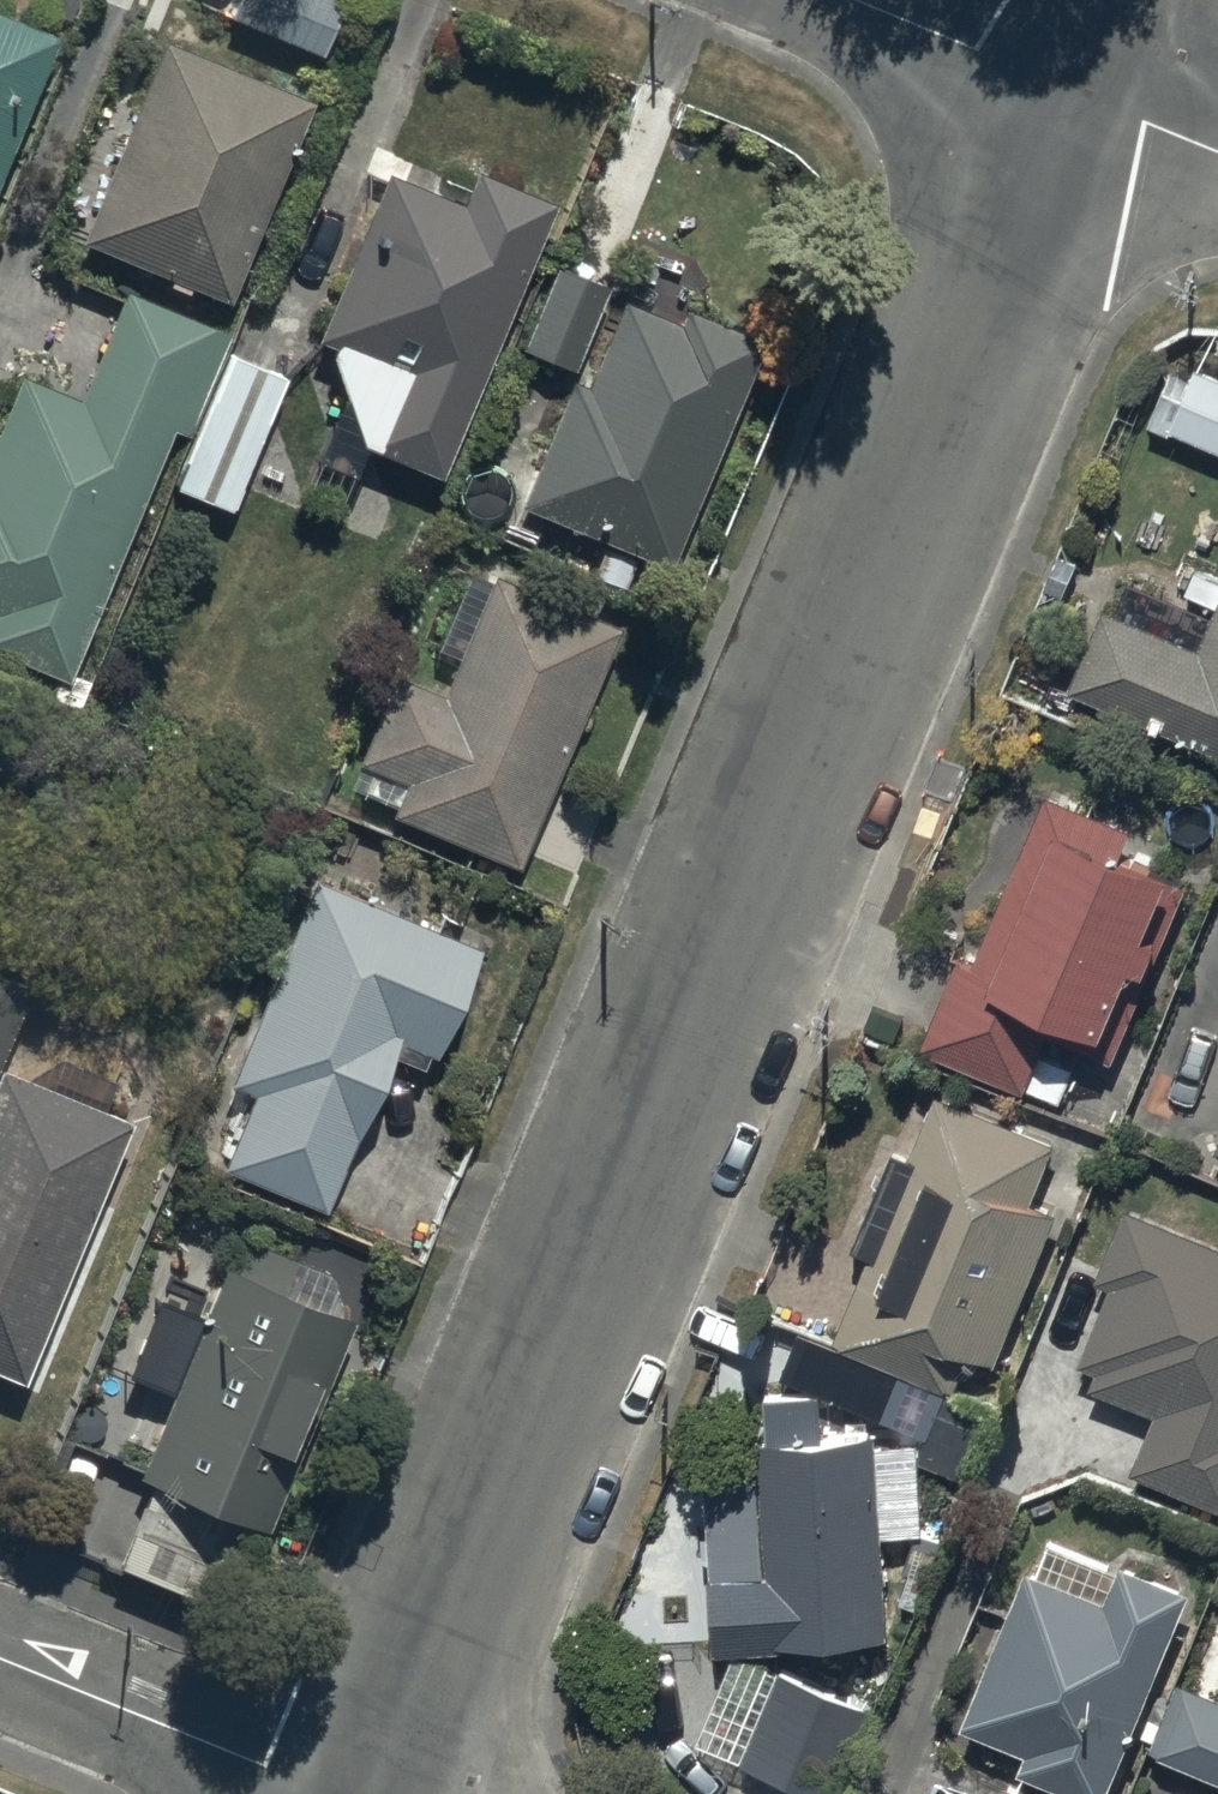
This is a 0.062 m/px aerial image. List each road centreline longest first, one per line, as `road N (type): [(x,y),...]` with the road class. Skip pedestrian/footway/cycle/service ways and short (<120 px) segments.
road 1 (residential): [(372,1793),(1069,89)]
road 2 (residential): [(0,1657),(330,1793)]
road 3 (residential): [(857,0),(1069,89)]
road 4 (residential): [(1069,89),(1217,152)]

